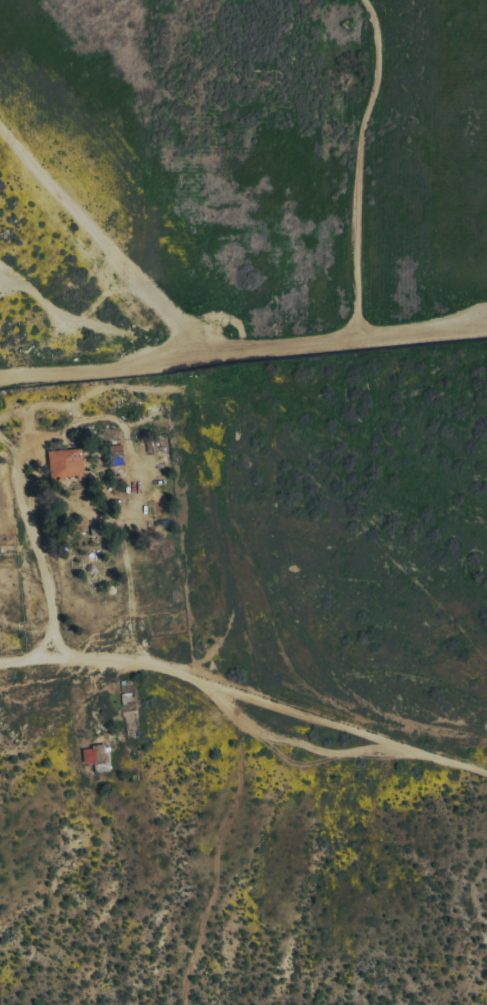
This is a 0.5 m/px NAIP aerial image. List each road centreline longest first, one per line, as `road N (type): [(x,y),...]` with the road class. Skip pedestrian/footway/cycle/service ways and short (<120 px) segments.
road 1 (track): [(0,379),(486,332)]
road 2 (residential): [(51,659),(147,663),(486,773)]
road 3 (residential): [(51,659),(46,588),(0,437)]
road 4 (track): [(0,269),(46,306),(131,339),(146,366)]

